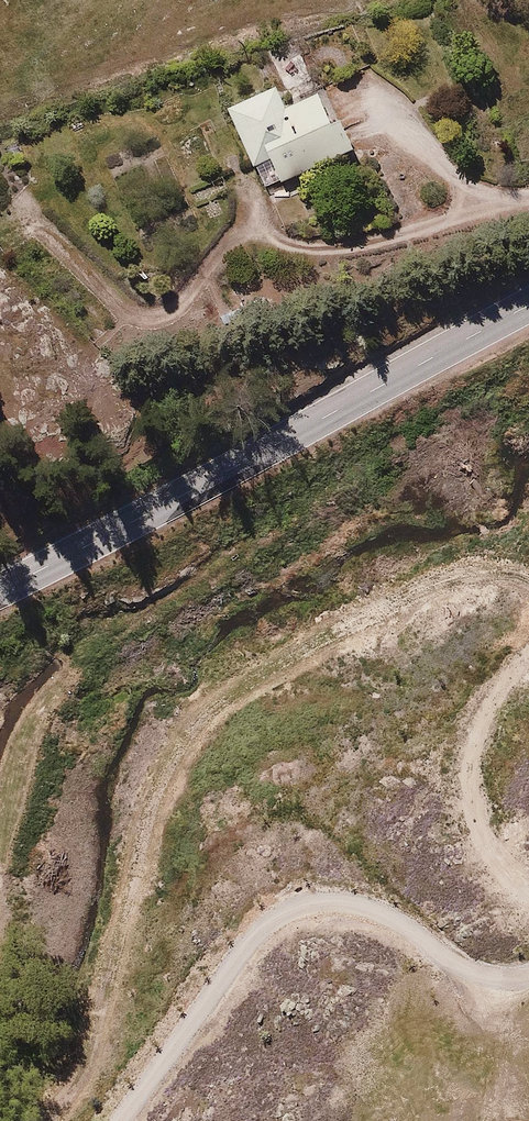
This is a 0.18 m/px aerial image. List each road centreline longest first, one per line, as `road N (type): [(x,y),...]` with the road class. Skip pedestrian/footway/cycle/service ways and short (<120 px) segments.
road 1 (track): [(528,573),(476,566),(387,590),(210,695),(155,785),(83,1063)]
road 2 (unclassified): [(0,588),(528,307)]
road 3 (track): [(515,200),(353,250),(299,246),(265,228),(235,235),(167,306),(122,313),(39,228),(0,241)]
road 4 (track): [(123,1120),(259,929),(300,906),(345,901),(374,908),(464,966),(513,980),(528,976)]
road 5 (track): [(528,886),(487,836),(468,773),(476,726),(502,672),(528,646)]

